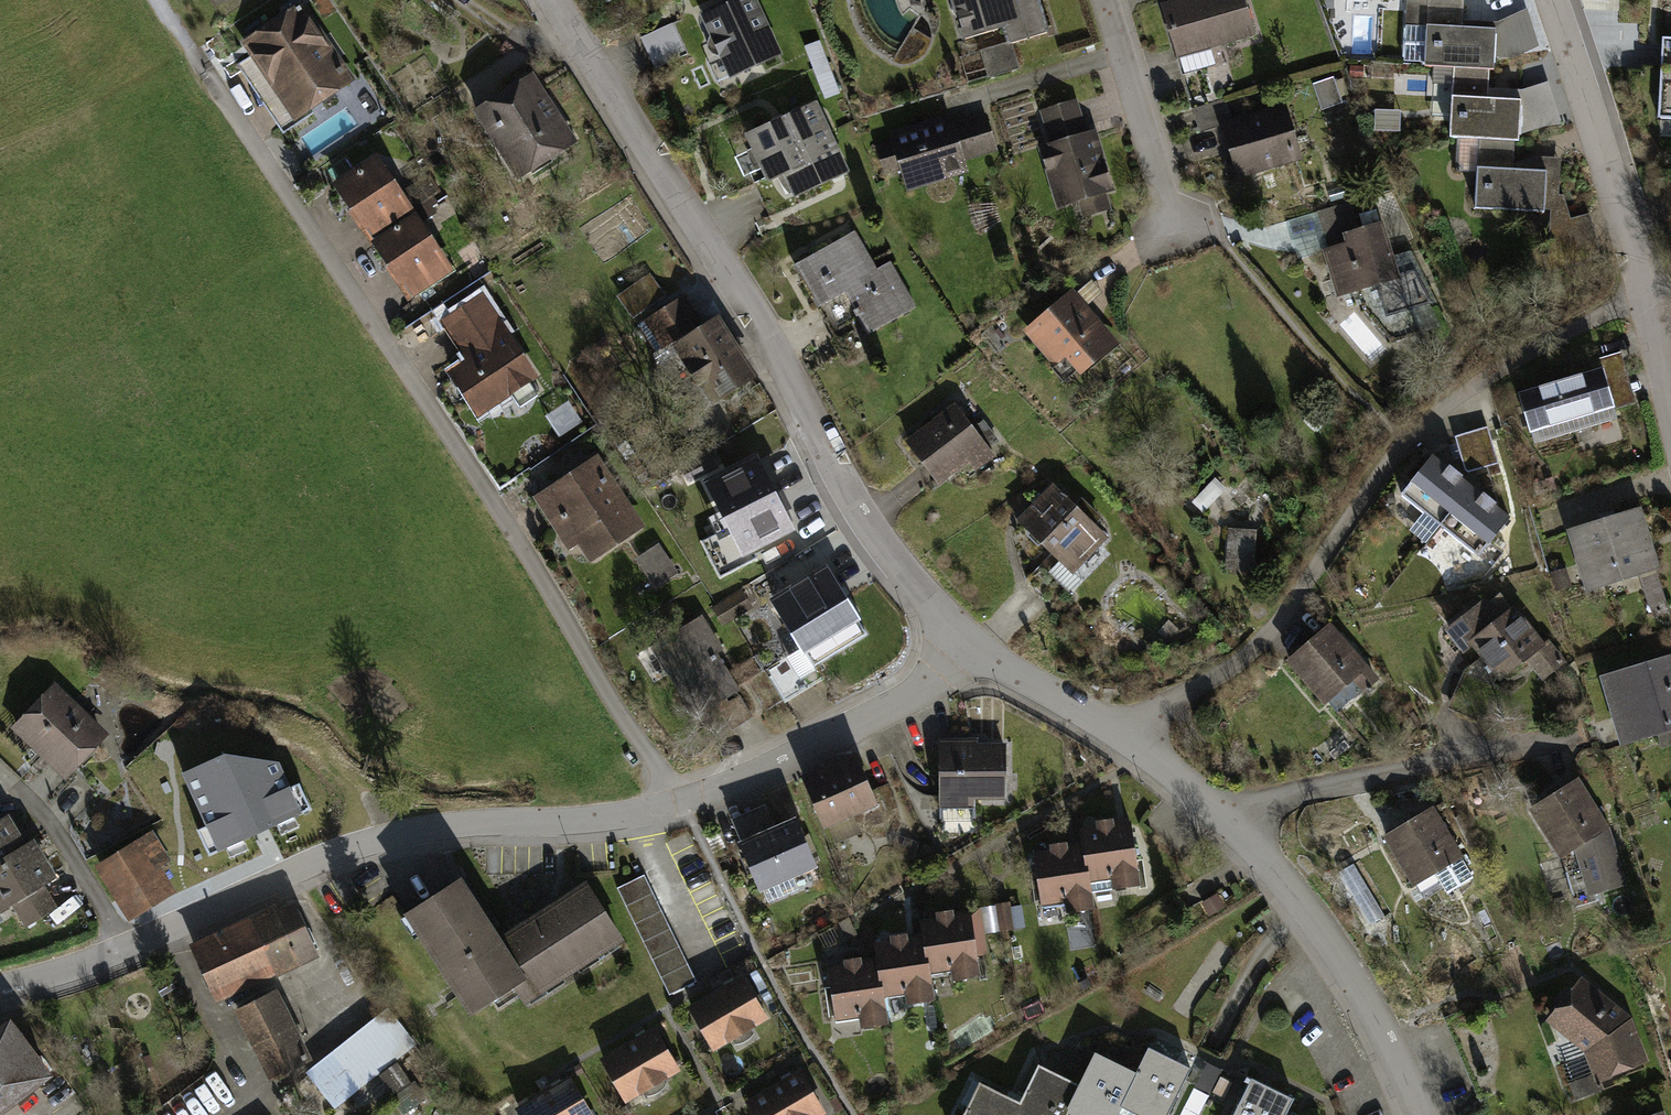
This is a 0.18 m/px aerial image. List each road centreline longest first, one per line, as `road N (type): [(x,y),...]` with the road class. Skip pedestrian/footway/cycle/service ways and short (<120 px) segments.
road 1 (residential): [(682,800),(520,534),(205,76)]
road 2 (residential): [(554,0),(792,377),(872,526),(969,648)]
road 3 (residential): [(0,985),(125,950),(360,843),(682,800)]
road 4 (residential): [(969,648),(1179,777),(1231,819),(1347,961),(1421,1114)]
road 5 (residential): [(1554,0),(1670,410)]
road 6 (residential): [(682,800),(862,723),(969,648)]
road 7 (residential): [(1104,0),(1170,222)]

